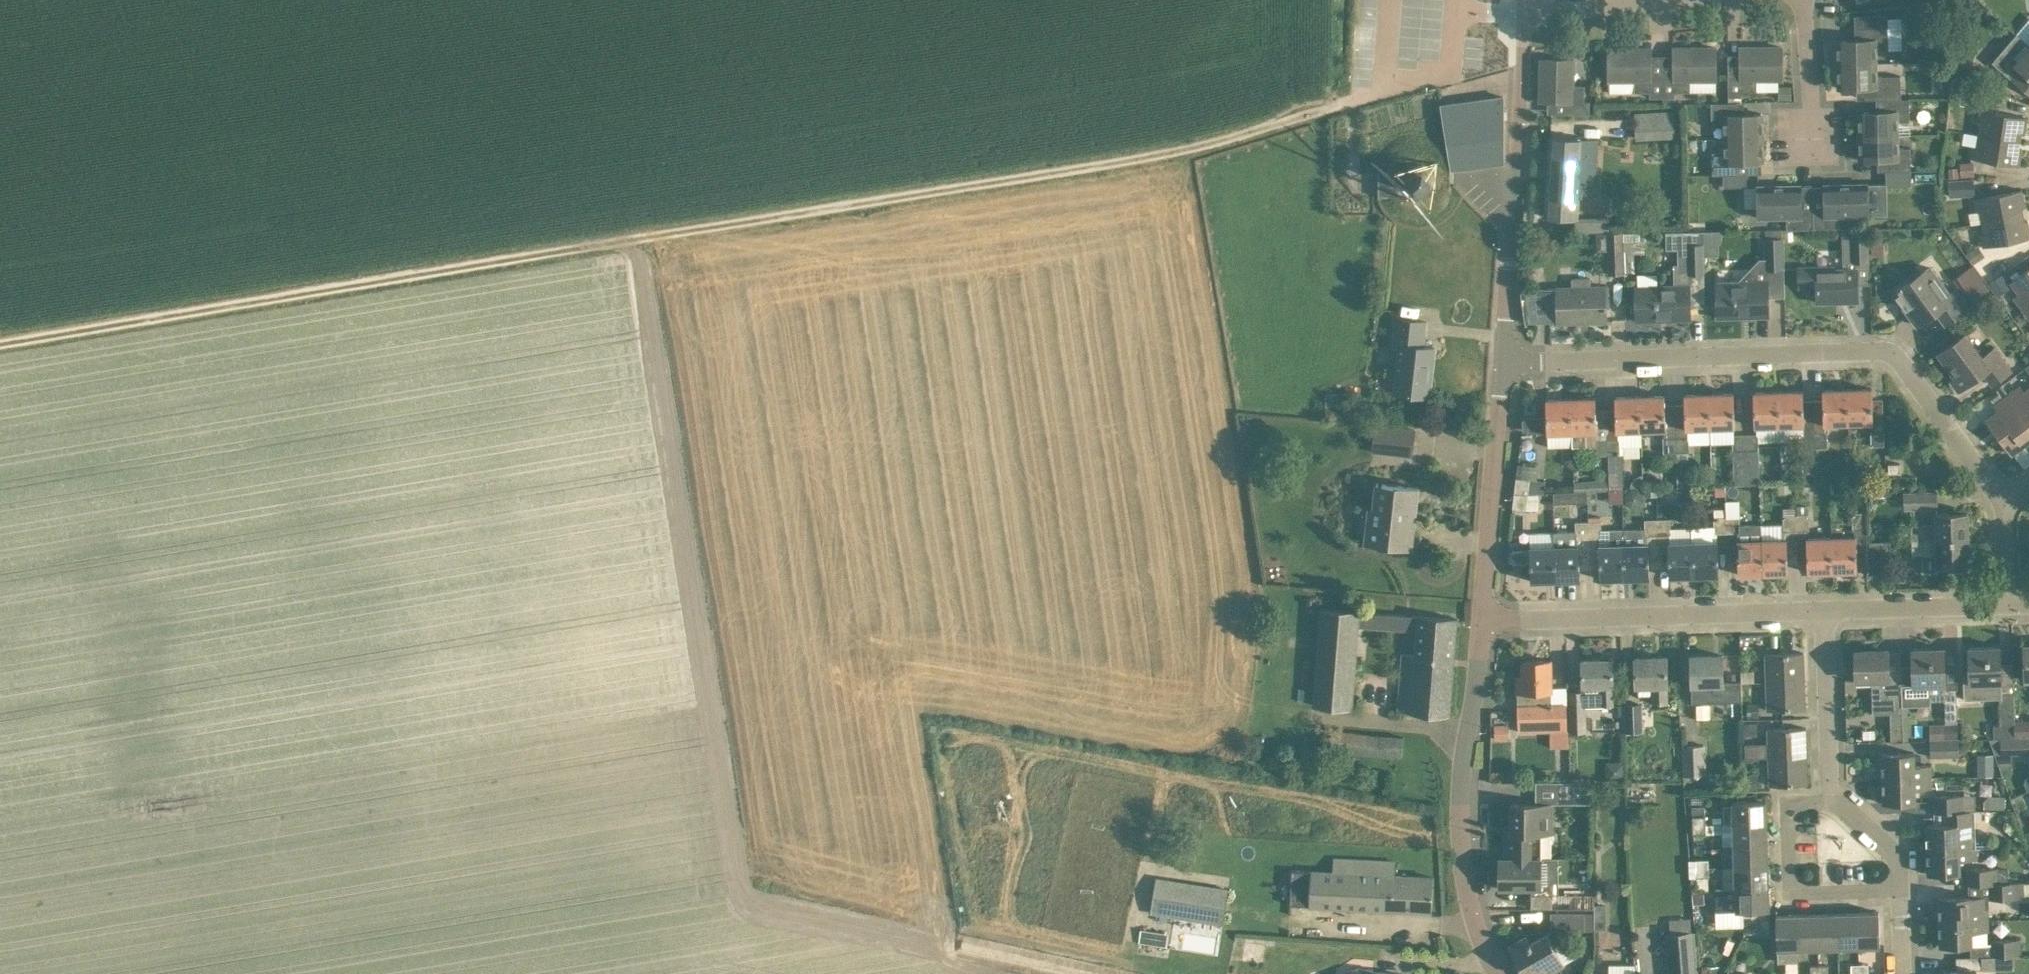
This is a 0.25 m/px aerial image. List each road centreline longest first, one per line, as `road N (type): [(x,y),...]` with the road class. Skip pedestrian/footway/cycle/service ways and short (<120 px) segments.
road 1 (track): [(1344,105),(1155,157),(0,348)]
road 2 (residential): [(2002,504),(1889,350),(1505,359)]
road 3 (residential): [(1499,973),(1480,938),(1459,845),(1461,765),(1484,619)]
road 4 (residential): [(1505,359),(1526,14)]
road 5 (residential): [(1484,619),(1823,610)]
road 6 (residential): [(1484,619),(1505,359)]
road 7 (residential): [(1900,889),(1793,893),(1789,801),(1834,800)]
road 8 (residential): [(1834,800),(1823,610)]
road 9 (residential): [(1823,610),(2004,605)]
road 10 (residential): [(1810,157),(1808,0)]
road 11 (residential): [(1526,14),(1660,0)]

